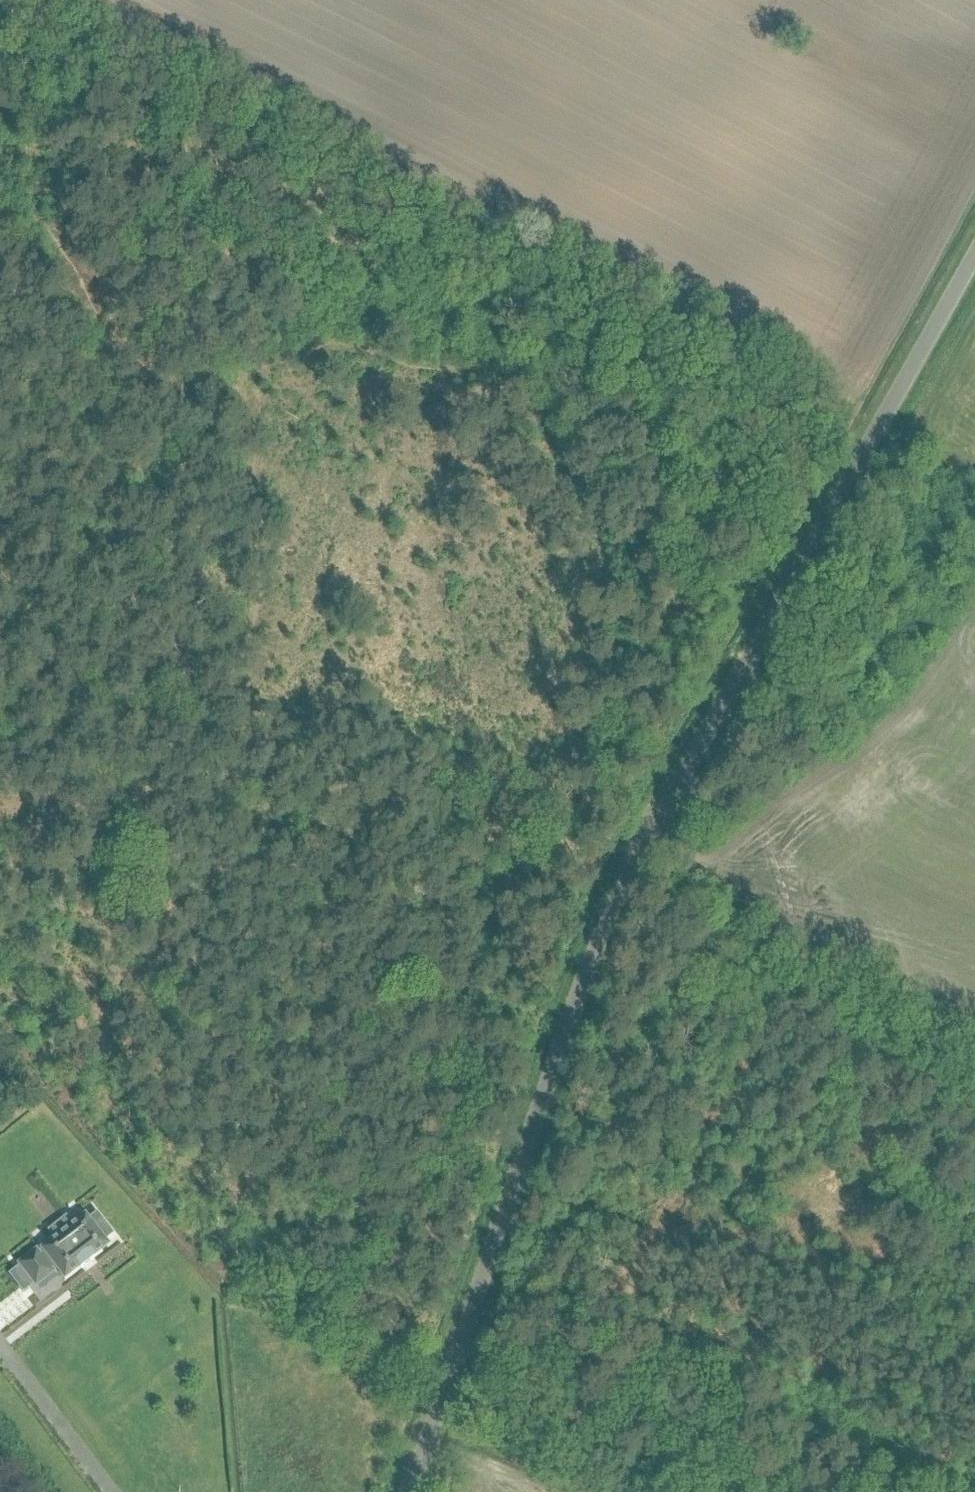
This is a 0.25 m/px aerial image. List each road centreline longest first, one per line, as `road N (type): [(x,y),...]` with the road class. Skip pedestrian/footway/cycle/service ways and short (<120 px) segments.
road 1 (tertiary): [(407,1491),(607,922),(974,254)]
road 2 (track): [(652,832),(659,846),(703,857),(729,848),(769,816)]

